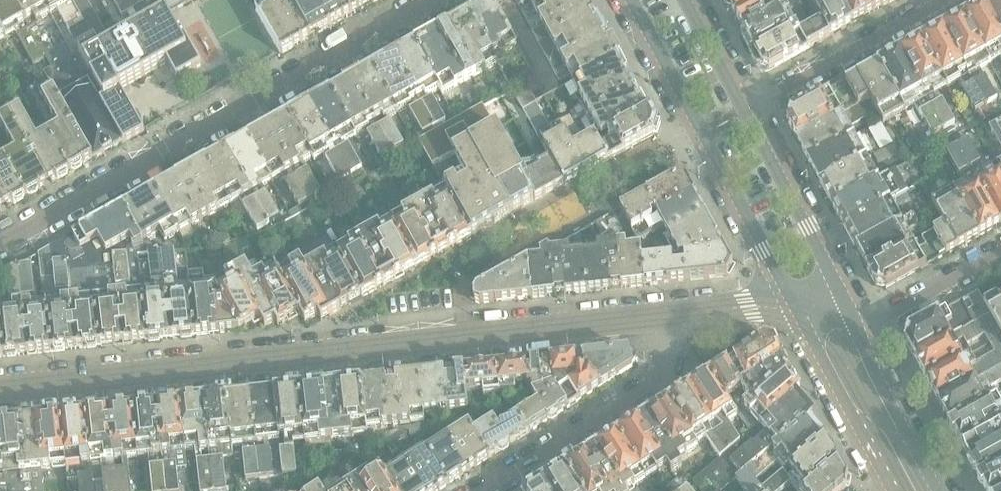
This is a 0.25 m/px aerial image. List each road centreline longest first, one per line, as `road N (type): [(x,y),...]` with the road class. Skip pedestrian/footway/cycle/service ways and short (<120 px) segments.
road 1 (residential): [(0,391),(662,318)]
road 2 (residential): [(434,0),(0,244)]
road 3 (tertiary): [(625,0),(772,271),(813,297)]
road 4 (residential): [(483,490),(664,374),(662,318)]
road 5 (residential): [(948,0),(746,113)]
road 6 (tertiary): [(813,297),(818,247),(746,113)]
road 7 (residential): [(837,343),(1000,251)]
road 8 (residential): [(662,318),(813,297)]
road 9 (tertiary): [(837,343),(909,477)]
road 10 (tertiary): [(746,113),(686,0)]

